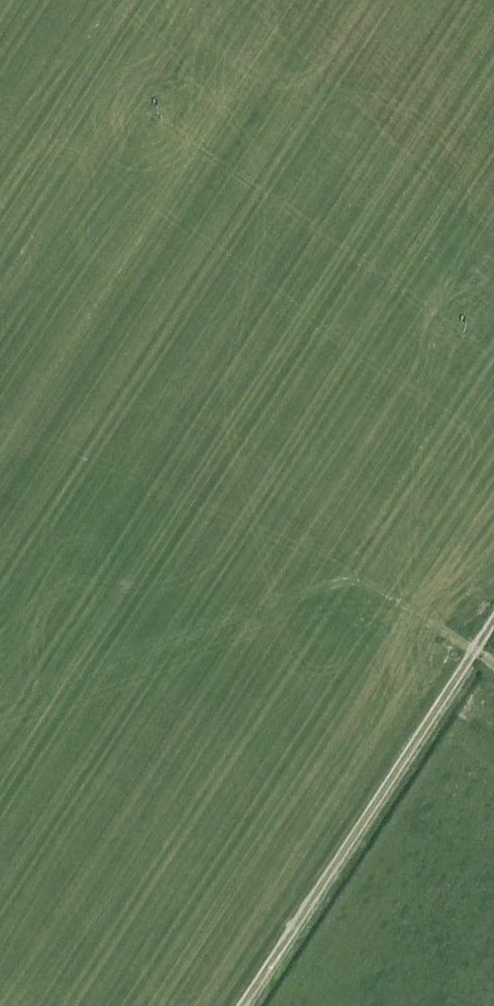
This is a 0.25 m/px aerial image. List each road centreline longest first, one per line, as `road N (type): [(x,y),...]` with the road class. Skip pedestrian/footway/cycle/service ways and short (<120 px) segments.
road 1 (track): [(493,621),(244,1005)]

